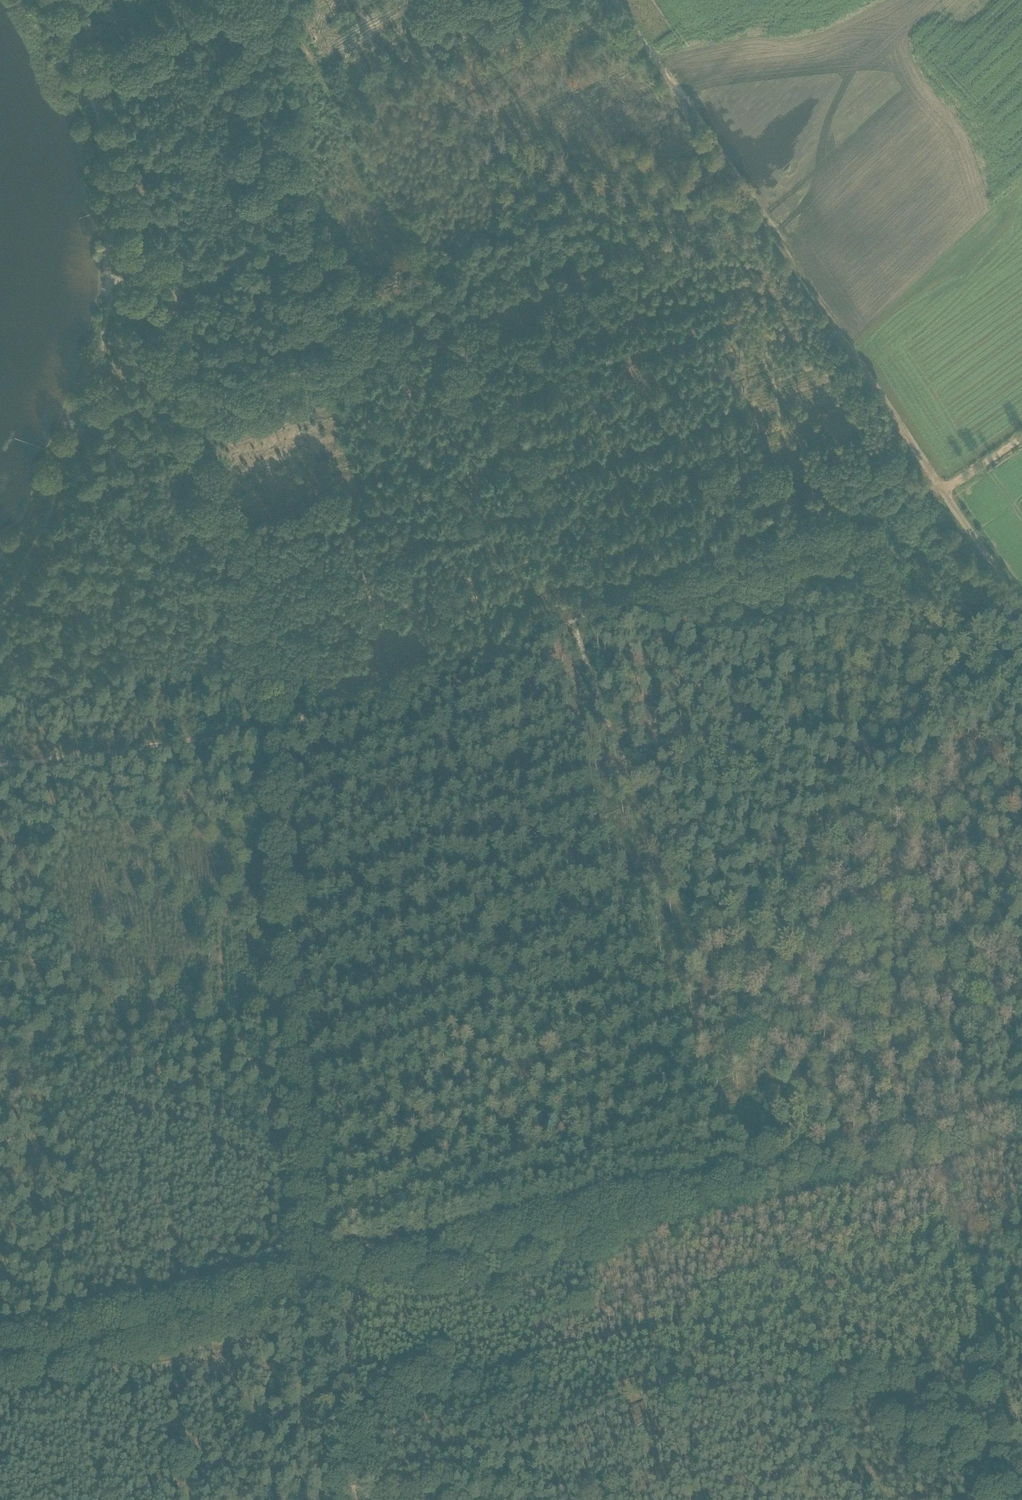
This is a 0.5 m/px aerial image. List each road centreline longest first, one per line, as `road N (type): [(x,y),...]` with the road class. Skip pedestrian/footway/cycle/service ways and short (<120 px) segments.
road 1 (track): [(946,1165),(0,1371)]
road 2 (track): [(1021,1105),(309,1268)]
road 3 (track): [(272,724),(848,522)]
road 4 (track): [(614,0),(943,487)]
road 5 (track): [(272,724),(309,1268)]
road 6 (track): [(1021,841),(848,522)]
road 7 (track): [(309,1268),(0,1333)]
road 8 (track): [(0,764),(272,724)]
road 9 (track): [(357,1499),(314,1302)]
road 10 (track): [(1021,607),(943,487)]

